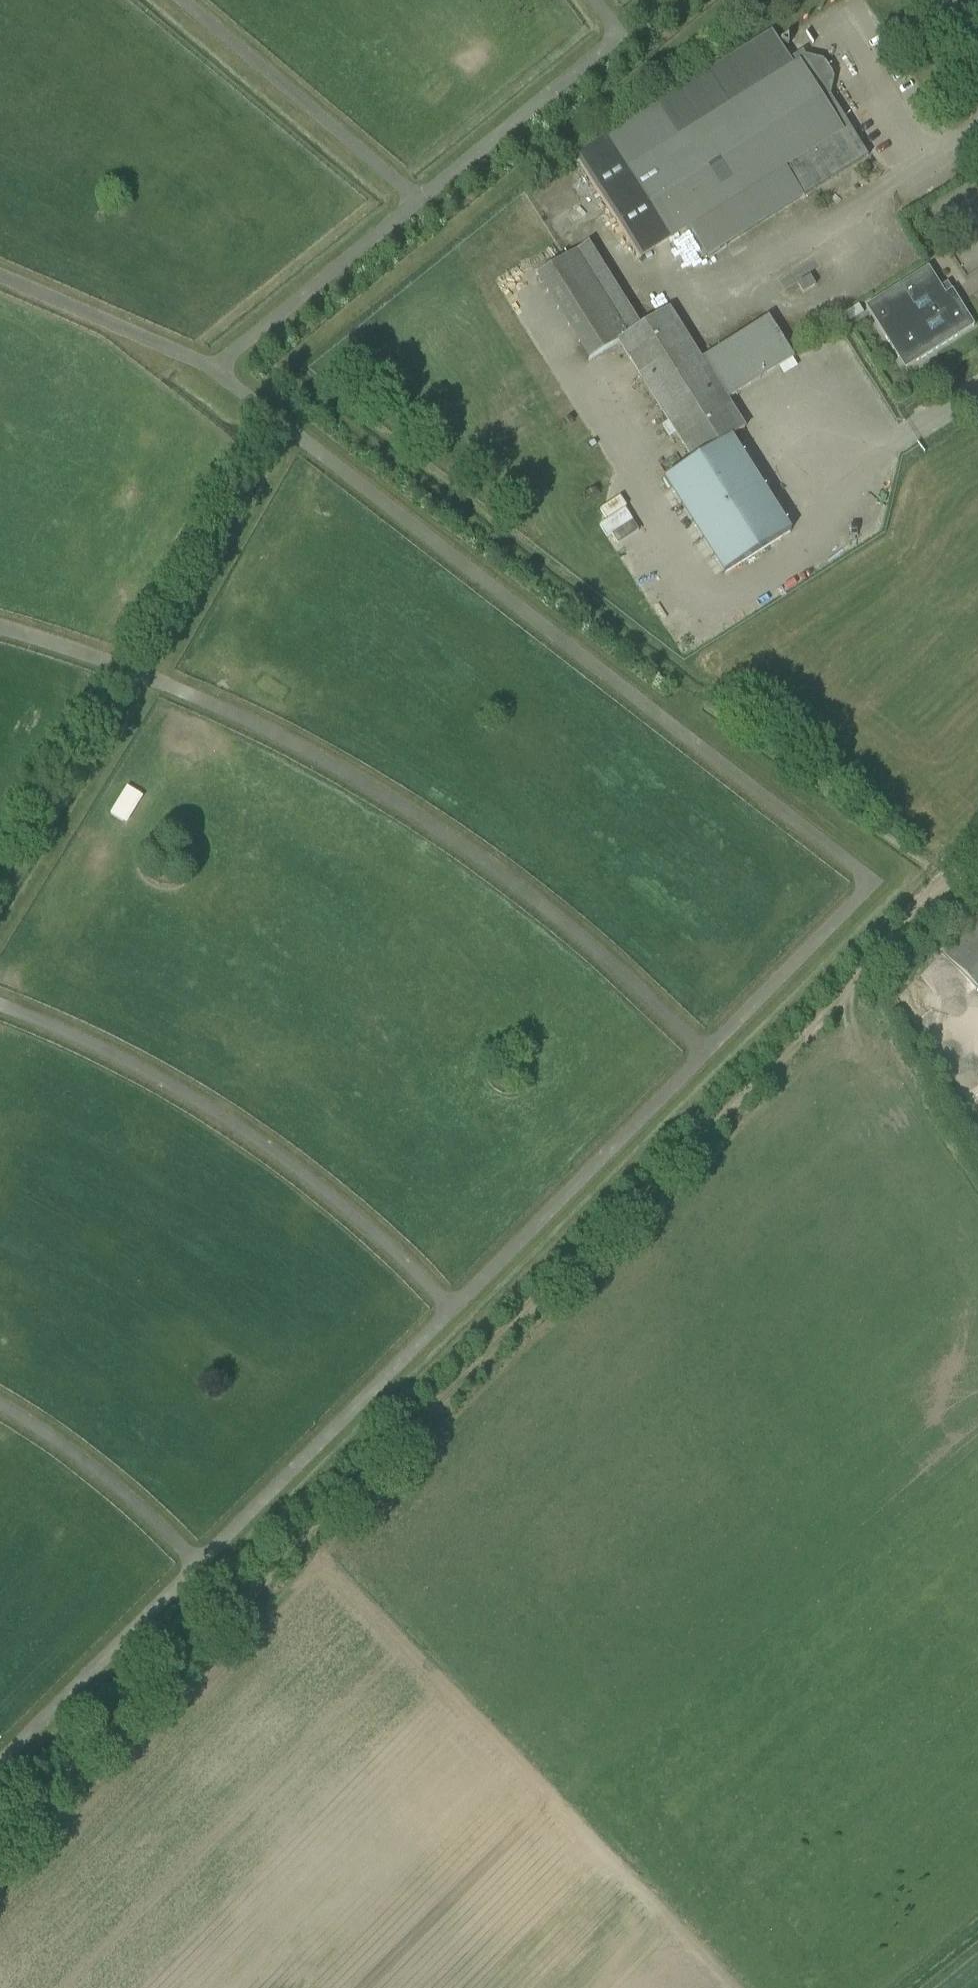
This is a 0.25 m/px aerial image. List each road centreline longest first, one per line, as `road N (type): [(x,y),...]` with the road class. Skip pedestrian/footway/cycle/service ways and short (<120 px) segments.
road 1 (track): [(0,1826),(977,852)]

